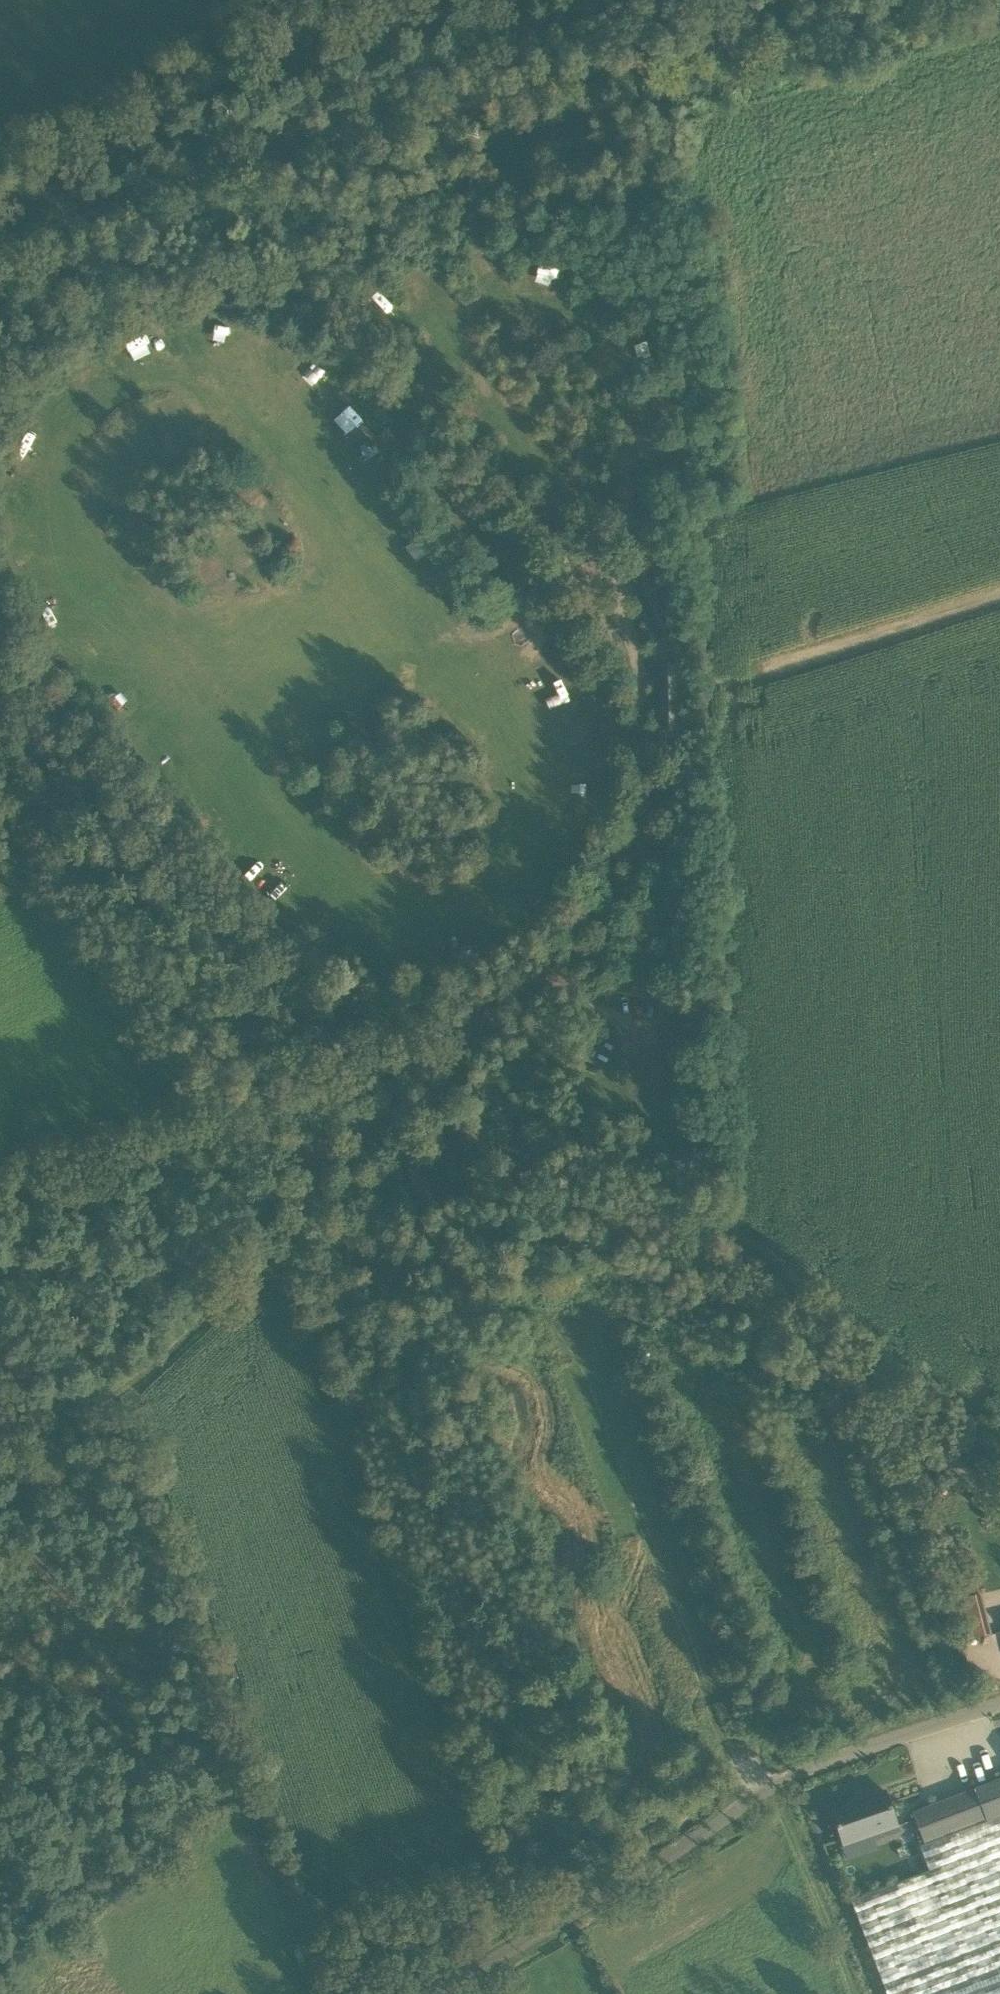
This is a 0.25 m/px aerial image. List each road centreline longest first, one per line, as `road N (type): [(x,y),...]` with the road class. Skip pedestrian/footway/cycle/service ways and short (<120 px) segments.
road 1 (track): [(0,260),(256,163),(944,0)]
road 2 (unclassified): [(451,1121),(999,1500)]
road 3 (unclassified): [(417,1993),(778,1782),(999,1706)]
road 4 (track): [(0,1187),(196,1131),(288,1160),(367,1119),(431,1110),(451,1121)]
road 5 (track): [(288,1160),(237,1271),(130,1382),(0,1464)]
road 6 (track): [(766,671),(999,596)]
road 7 (track): [(859,1993),(778,1782)]

